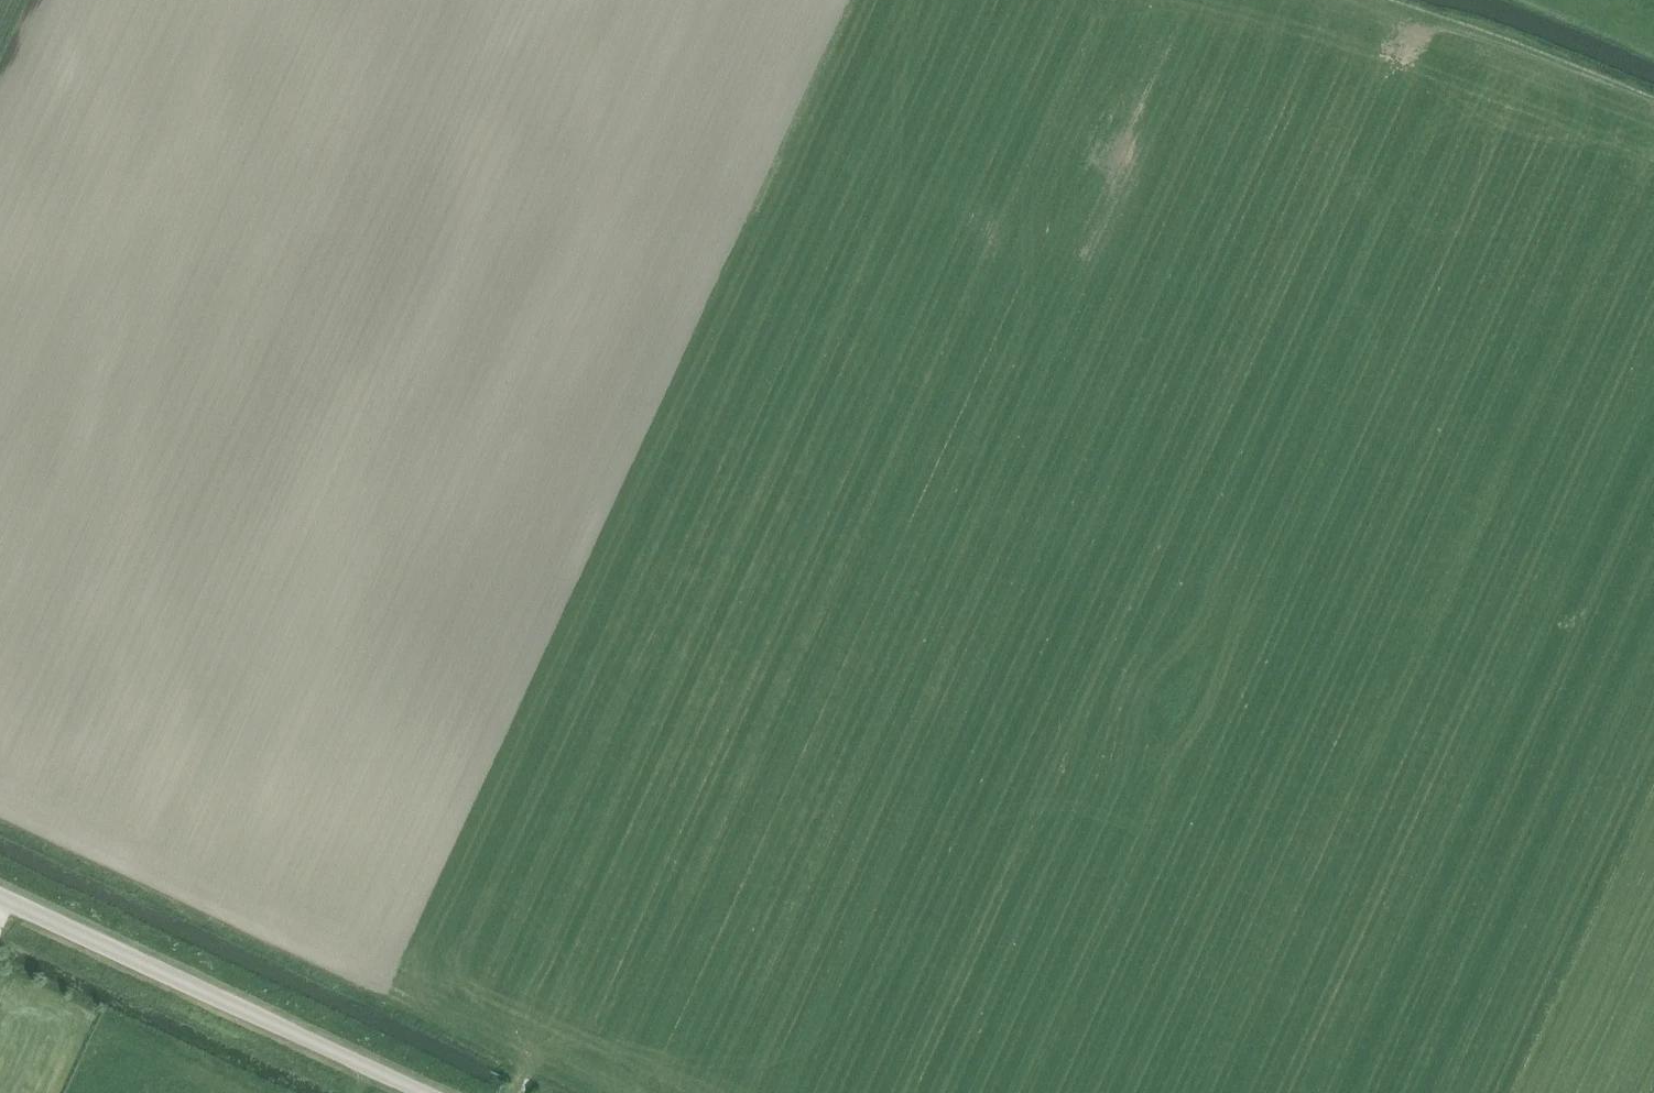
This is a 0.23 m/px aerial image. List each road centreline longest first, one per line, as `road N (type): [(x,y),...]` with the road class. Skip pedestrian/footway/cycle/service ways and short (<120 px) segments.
road 1 (unclassified): [(407,1092),(0,904)]

